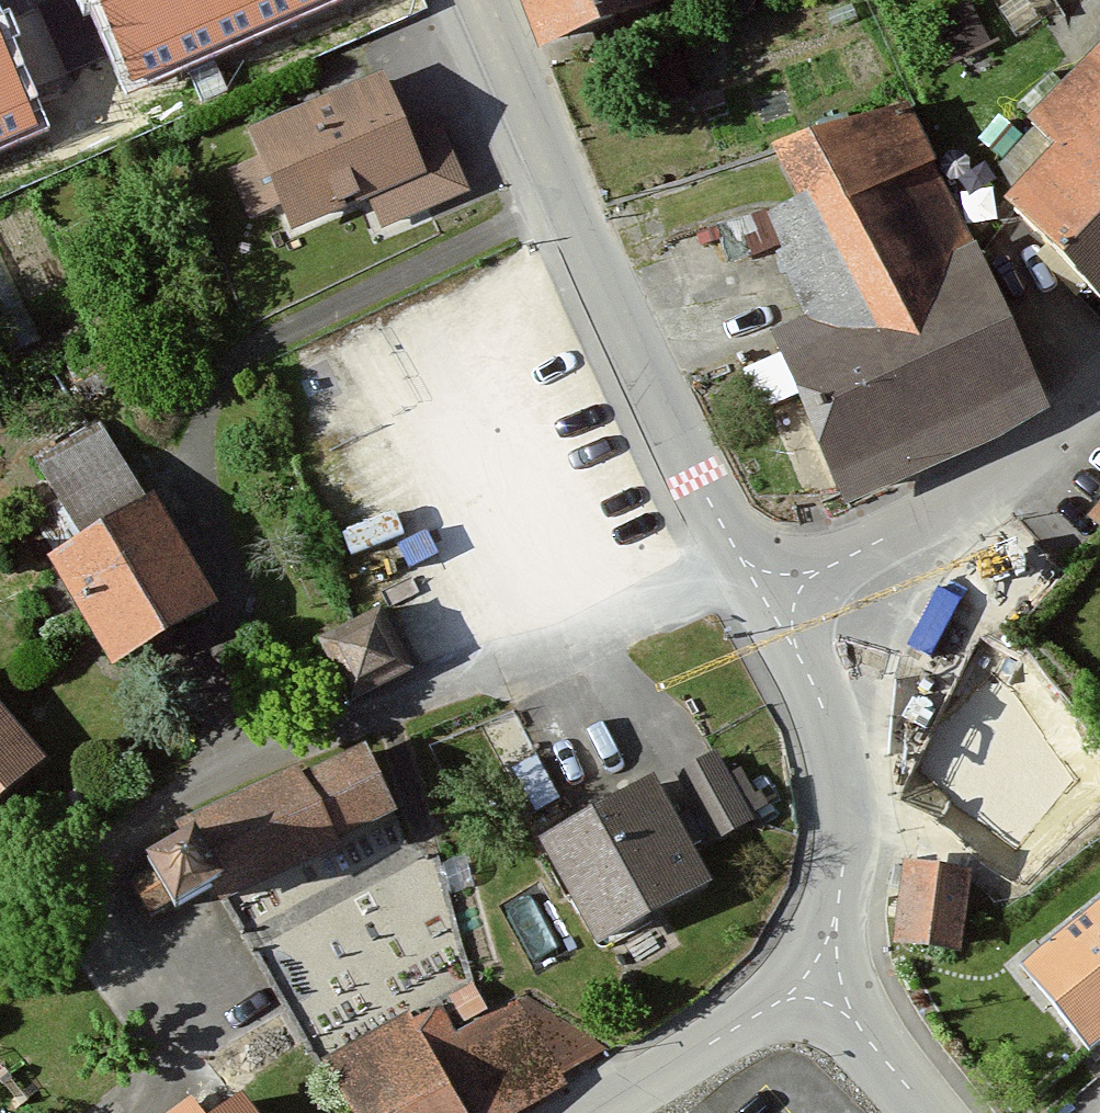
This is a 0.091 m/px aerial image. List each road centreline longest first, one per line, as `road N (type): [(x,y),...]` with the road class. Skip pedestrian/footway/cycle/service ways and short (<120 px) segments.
road 1 (unclassified): [(483,0),(697,476),(767,602)]
road 2 (unclassified): [(767,602),(827,716),(849,799),(842,904),(810,980)]
road 3 (residential): [(767,602),(1099,408)]
road 4 (unclassified): [(810,980),(610,1112)]
road 5 (residential): [(810,980),(931,1112)]

